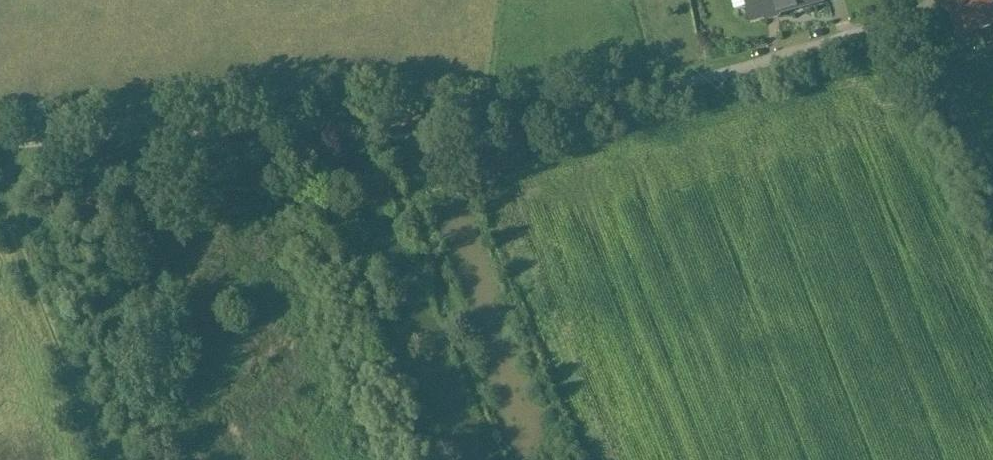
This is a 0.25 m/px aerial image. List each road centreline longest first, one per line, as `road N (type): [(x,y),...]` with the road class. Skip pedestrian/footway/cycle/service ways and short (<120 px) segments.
road 1 (unclassified): [(905,20),(715,76),(530,115),(0,148)]
road 2 (track): [(0,214),(102,459)]
road 3 (unclassified): [(992,198),(905,20)]

